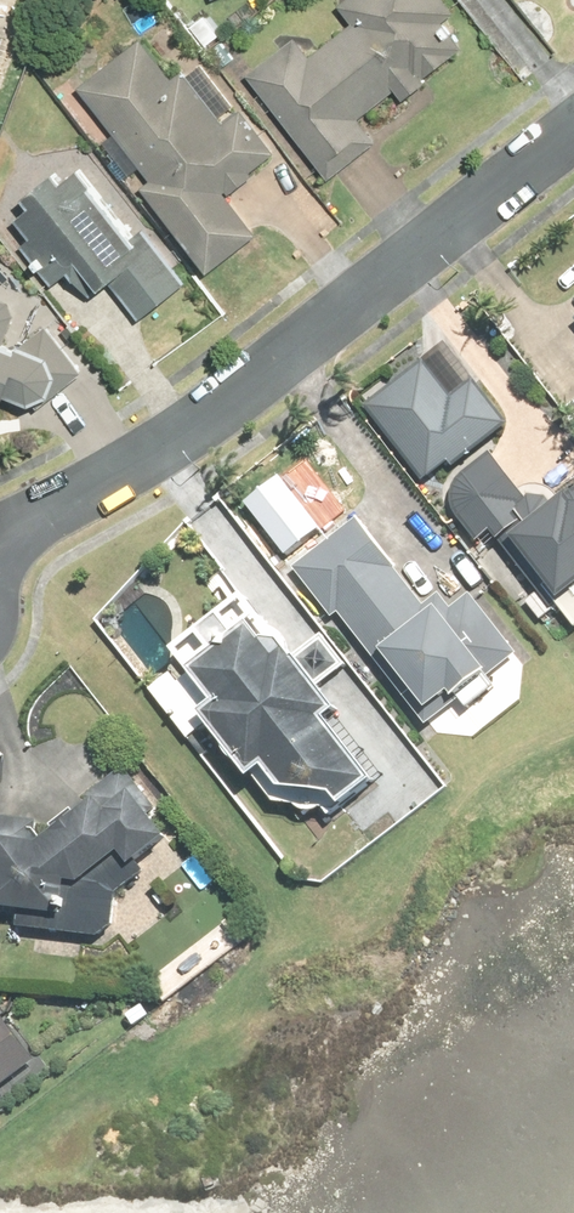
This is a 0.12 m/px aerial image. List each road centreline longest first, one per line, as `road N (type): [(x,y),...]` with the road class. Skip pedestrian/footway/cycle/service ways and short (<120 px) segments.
road 1 (residential): [(0,541),(193,429),(573,130)]

